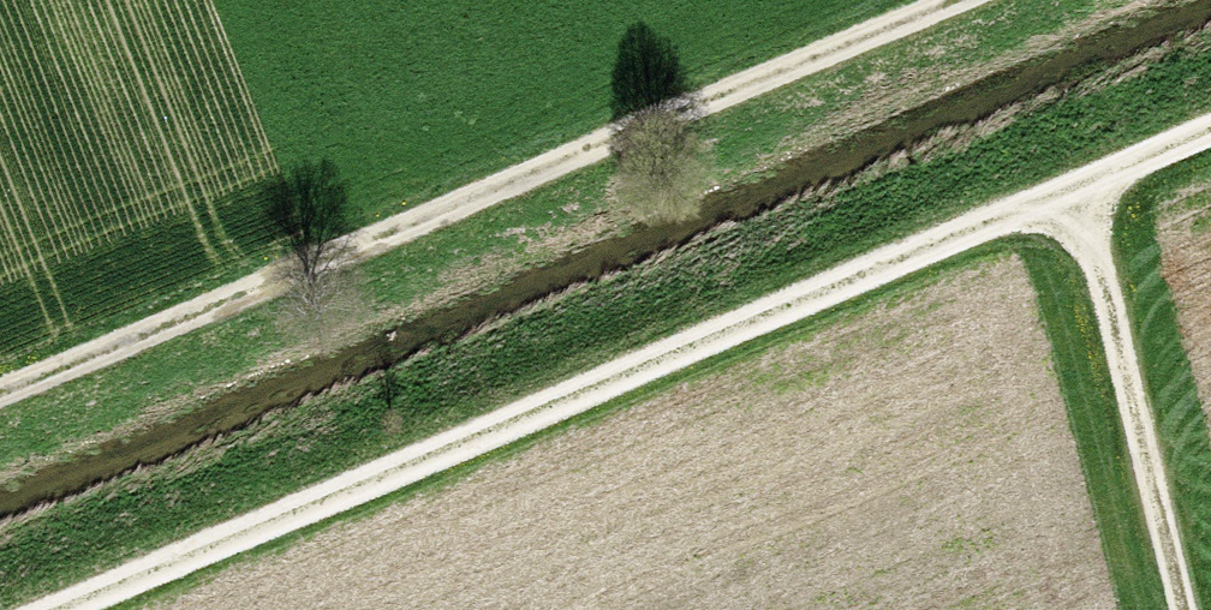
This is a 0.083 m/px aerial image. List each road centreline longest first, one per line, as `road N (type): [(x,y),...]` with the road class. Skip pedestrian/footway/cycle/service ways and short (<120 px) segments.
road 1 (track): [(1210,118),(22,609)]
road 2 (track): [(0,401),(966,0)]
road 3 (track): [(1079,172),(1186,609)]

